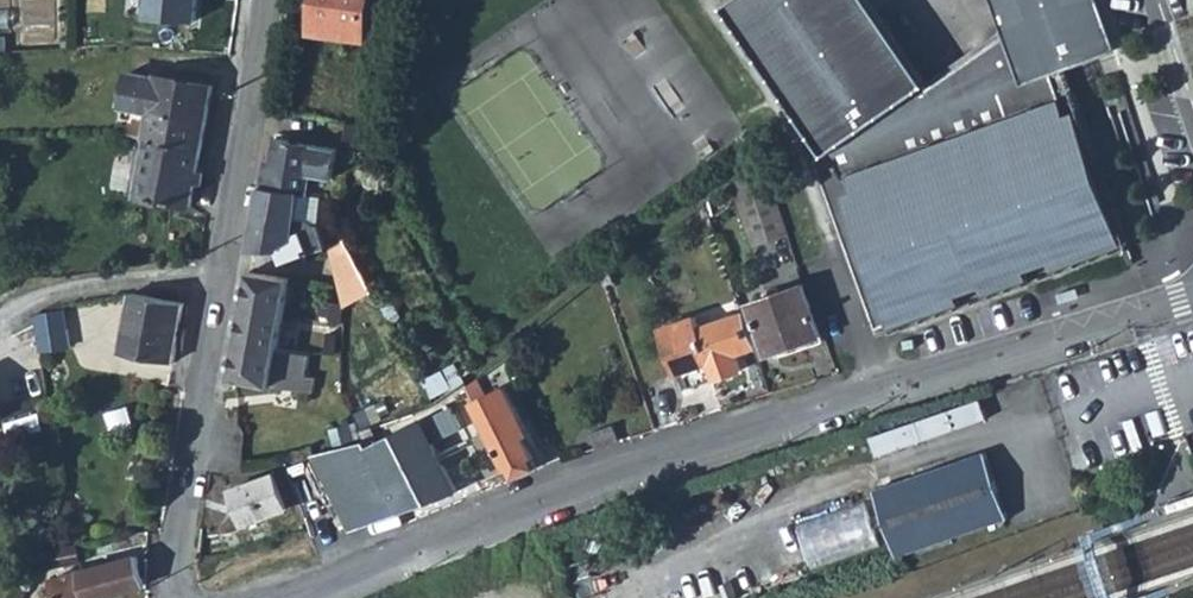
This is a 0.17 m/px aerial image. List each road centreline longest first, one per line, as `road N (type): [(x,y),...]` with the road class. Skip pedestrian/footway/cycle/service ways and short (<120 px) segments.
road 1 (residential): [(271,597),(547,498),(1192,294)]
road 2 (residential): [(225,269),(179,561),(180,597)]
road 3 (residential): [(267,0),(225,269)]
road 4 (residential): [(225,269),(63,292),(0,320)]
road 5 (residential): [(1151,0),(1192,125)]

